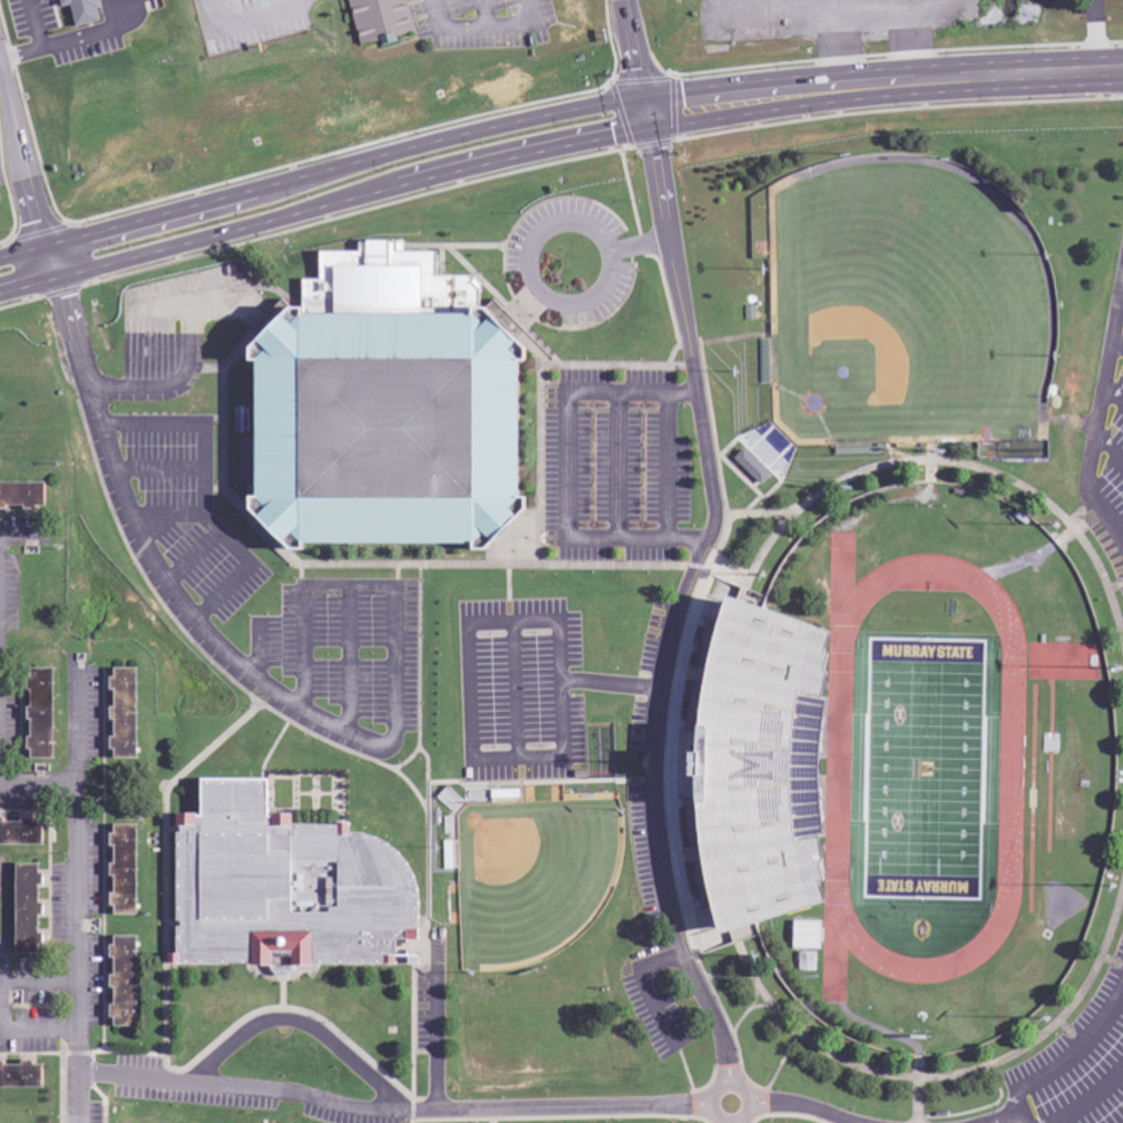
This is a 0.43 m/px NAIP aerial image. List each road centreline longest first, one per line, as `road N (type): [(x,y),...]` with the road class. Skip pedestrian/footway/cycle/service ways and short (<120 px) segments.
road 1 (secondary): [(1122,71),(859,86),(655,111),(427,160),(0,275)]
road 2 (residential): [(655,111),(714,514),(673,625),(654,717),(651,811),(682,955)]
road 3 (residential): [(78,1073),(375,1109),(733,1103)]
road 4 (residential): [(78,1122),(76,667)]
road 5 (residential): [(0,65),(57,260)]
road 6 (residential): [(682,955),(720,1028),(733,1103)]

